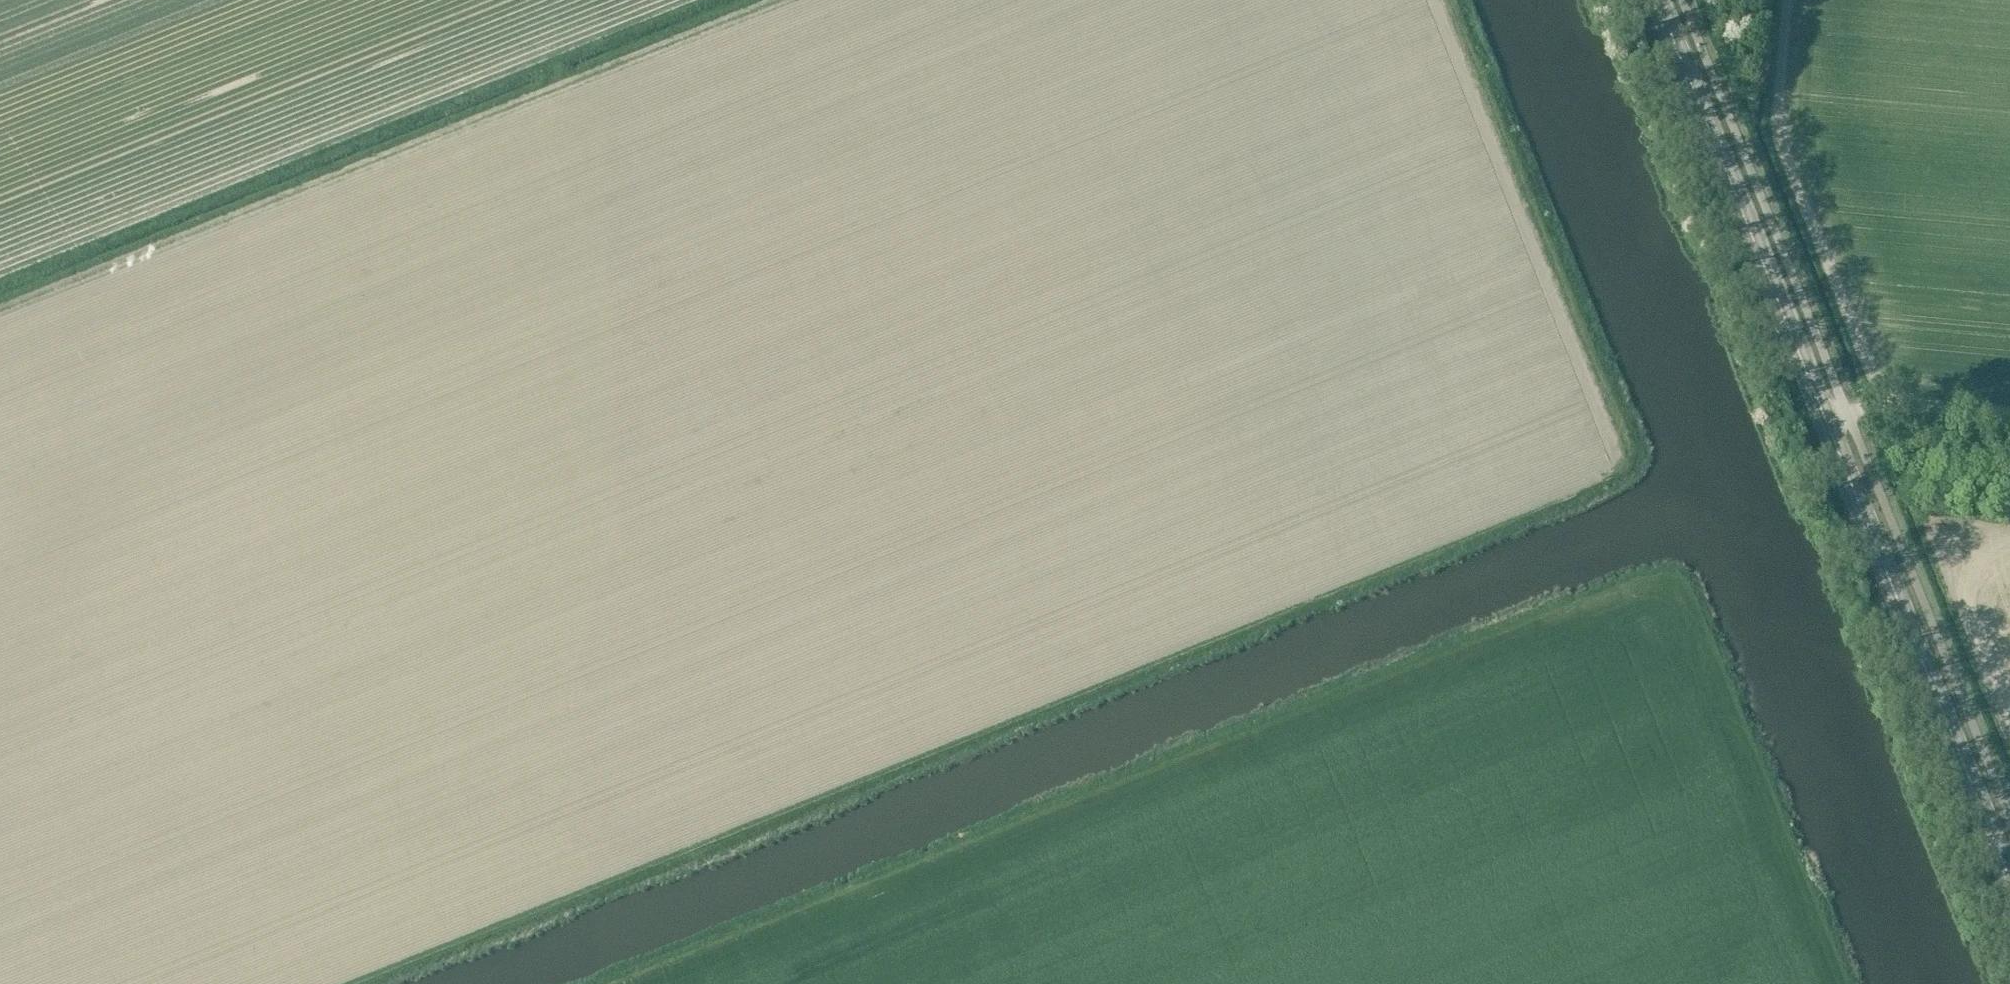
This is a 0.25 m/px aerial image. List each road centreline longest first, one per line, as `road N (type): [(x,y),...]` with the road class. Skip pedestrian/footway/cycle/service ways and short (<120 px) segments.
road 1 (tertiary): [(2009,881),(1657,0)]

